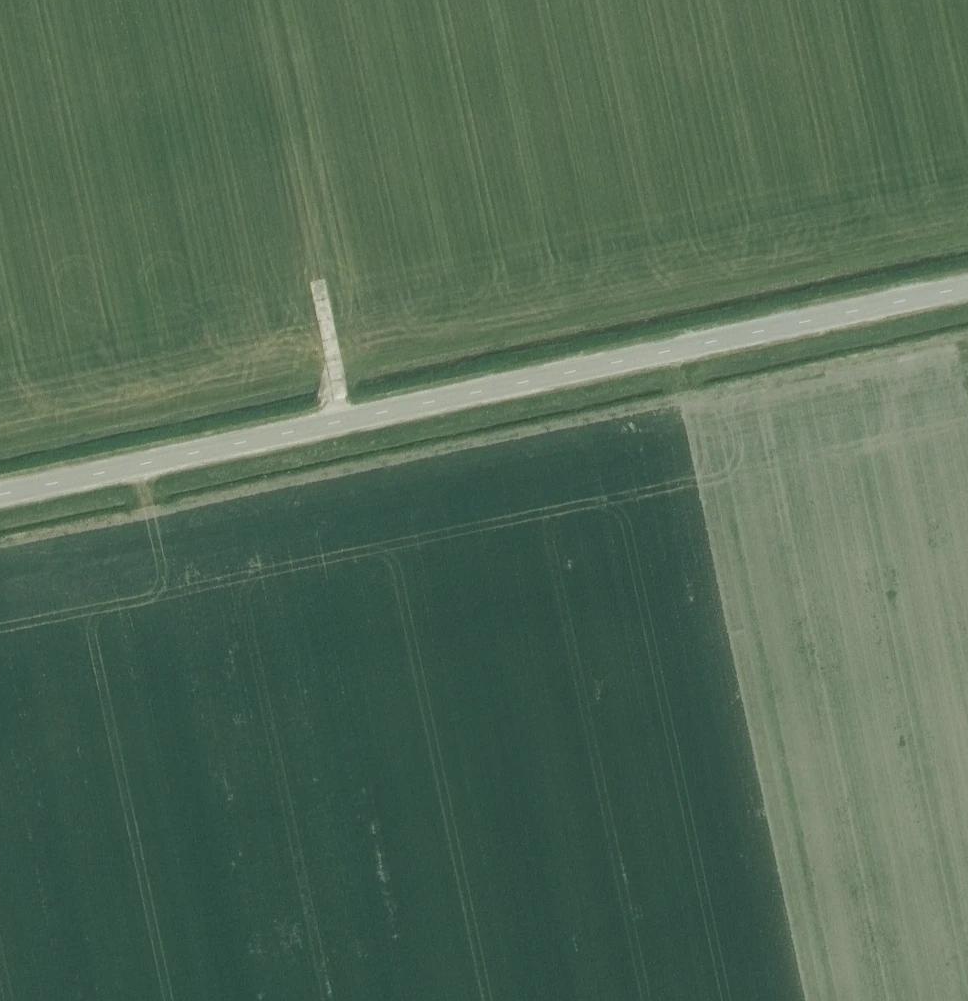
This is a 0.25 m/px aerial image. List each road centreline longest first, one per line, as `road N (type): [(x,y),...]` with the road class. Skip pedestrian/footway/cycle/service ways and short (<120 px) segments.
road 1 (tertiary): [(0,498),(967,289)]

